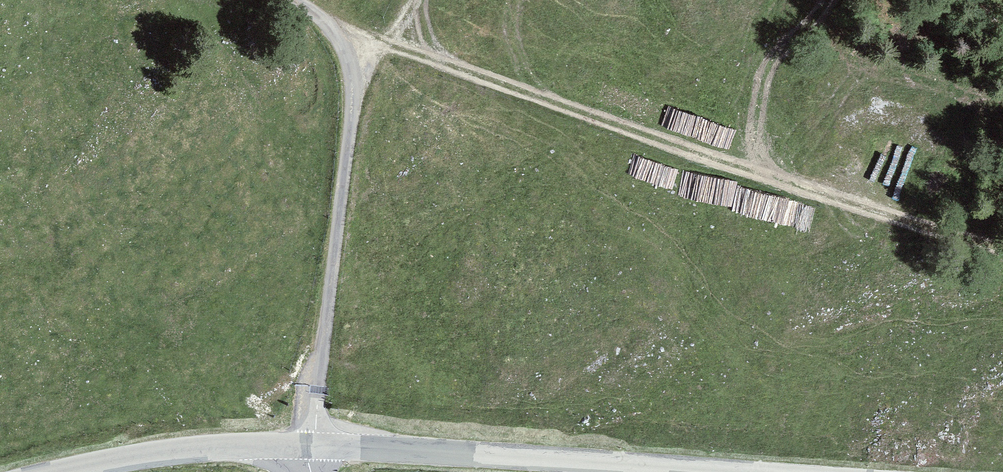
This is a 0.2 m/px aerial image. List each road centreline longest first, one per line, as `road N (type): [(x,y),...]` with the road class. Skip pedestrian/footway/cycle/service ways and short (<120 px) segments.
road 1 (track): [(318,17),(706,155),(1002,248)]
road 2 (track): [(294,0),(338,42),(351,90),(314,445)]
road 3 (tertiary): [(726,471),(304,445)]
road 4 (tertiary): [(304,445),(179,450),(56,471)]

